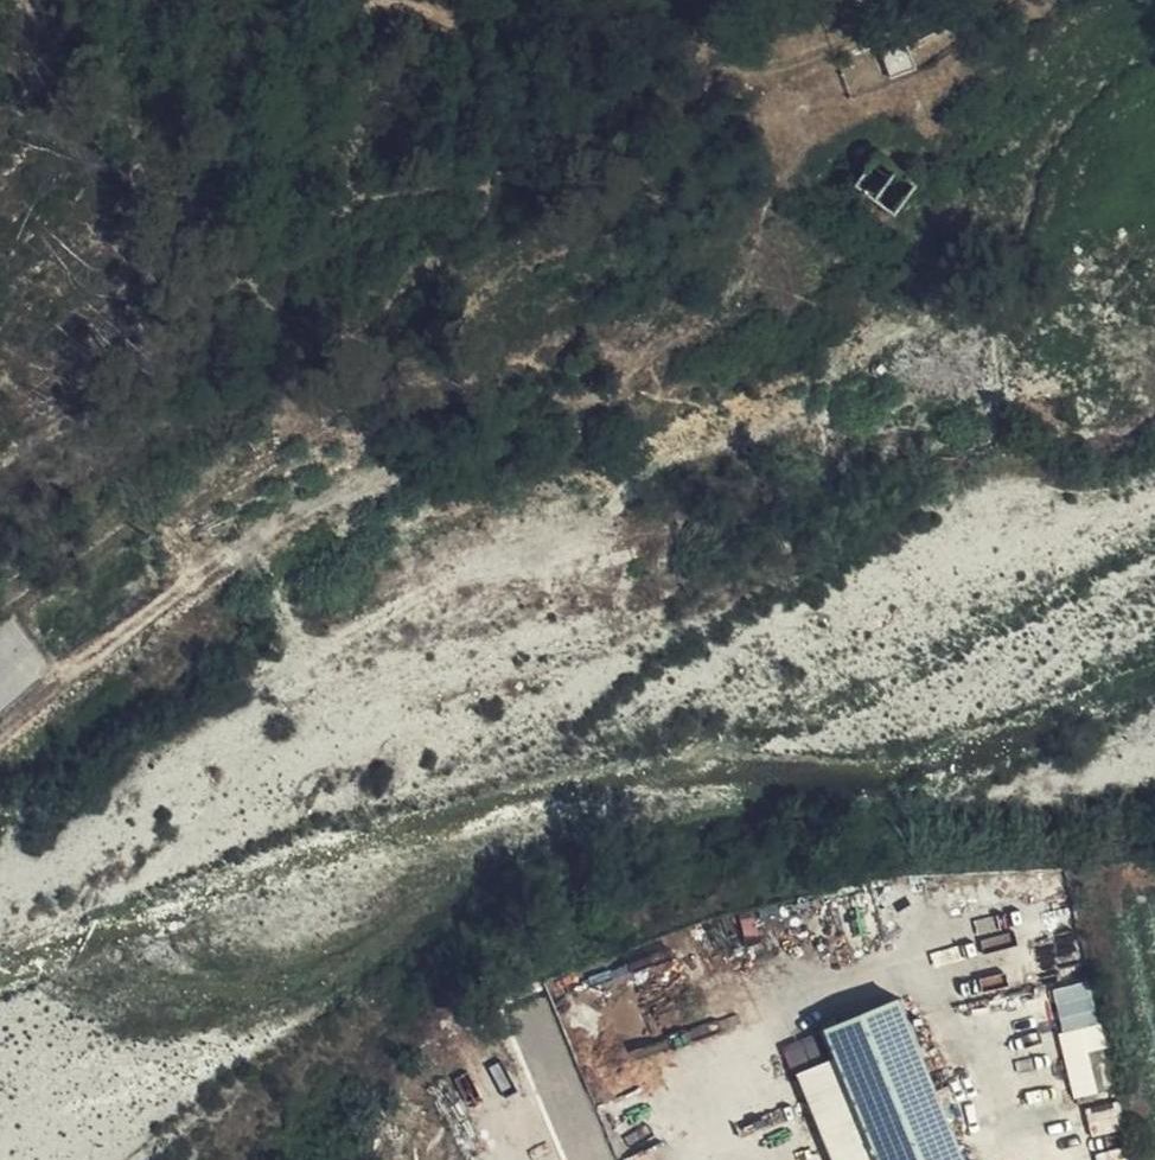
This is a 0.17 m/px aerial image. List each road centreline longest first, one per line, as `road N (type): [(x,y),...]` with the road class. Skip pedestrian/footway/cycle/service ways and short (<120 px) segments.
road 1 (primary): [(0,299),(140,0)]
road 2 (primary): [(109,0),(0,230)]

